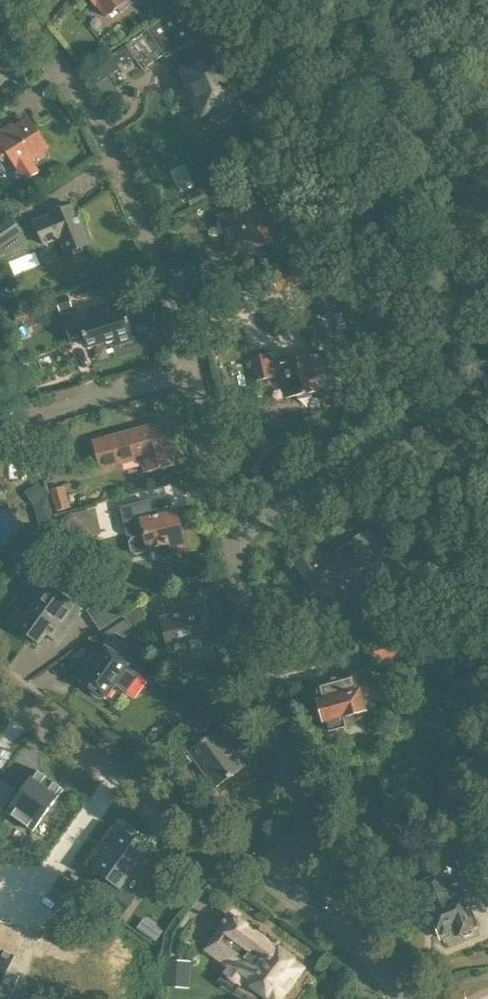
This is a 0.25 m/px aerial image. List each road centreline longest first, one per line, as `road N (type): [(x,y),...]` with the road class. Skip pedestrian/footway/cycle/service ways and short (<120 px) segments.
road 1 (residential): [(419,430),(247,0)]
road 2 (residential): [(194,367),(106,130),(69,72),(0,4)]
road 3 (residential): [(261,877),(299,836),(302,809),(256,673),(230,528)]
road 4 (residential): [(487,712),(419,430)]
road 5 (residential): [(230,528),(262,519),(419,430)]
road 6 (residential): [(0,426),(194,367)]
road 7 (residential): [(401,998),(354,943),(261,877)]
road 8 (residential): [(261,877),(120,774)]
road 9 (residential): [(16,905),(120,774)]
road 10 (residential): [(230,528),(194,367)]
road 11 (residential): [(120,774),(0,687)]

